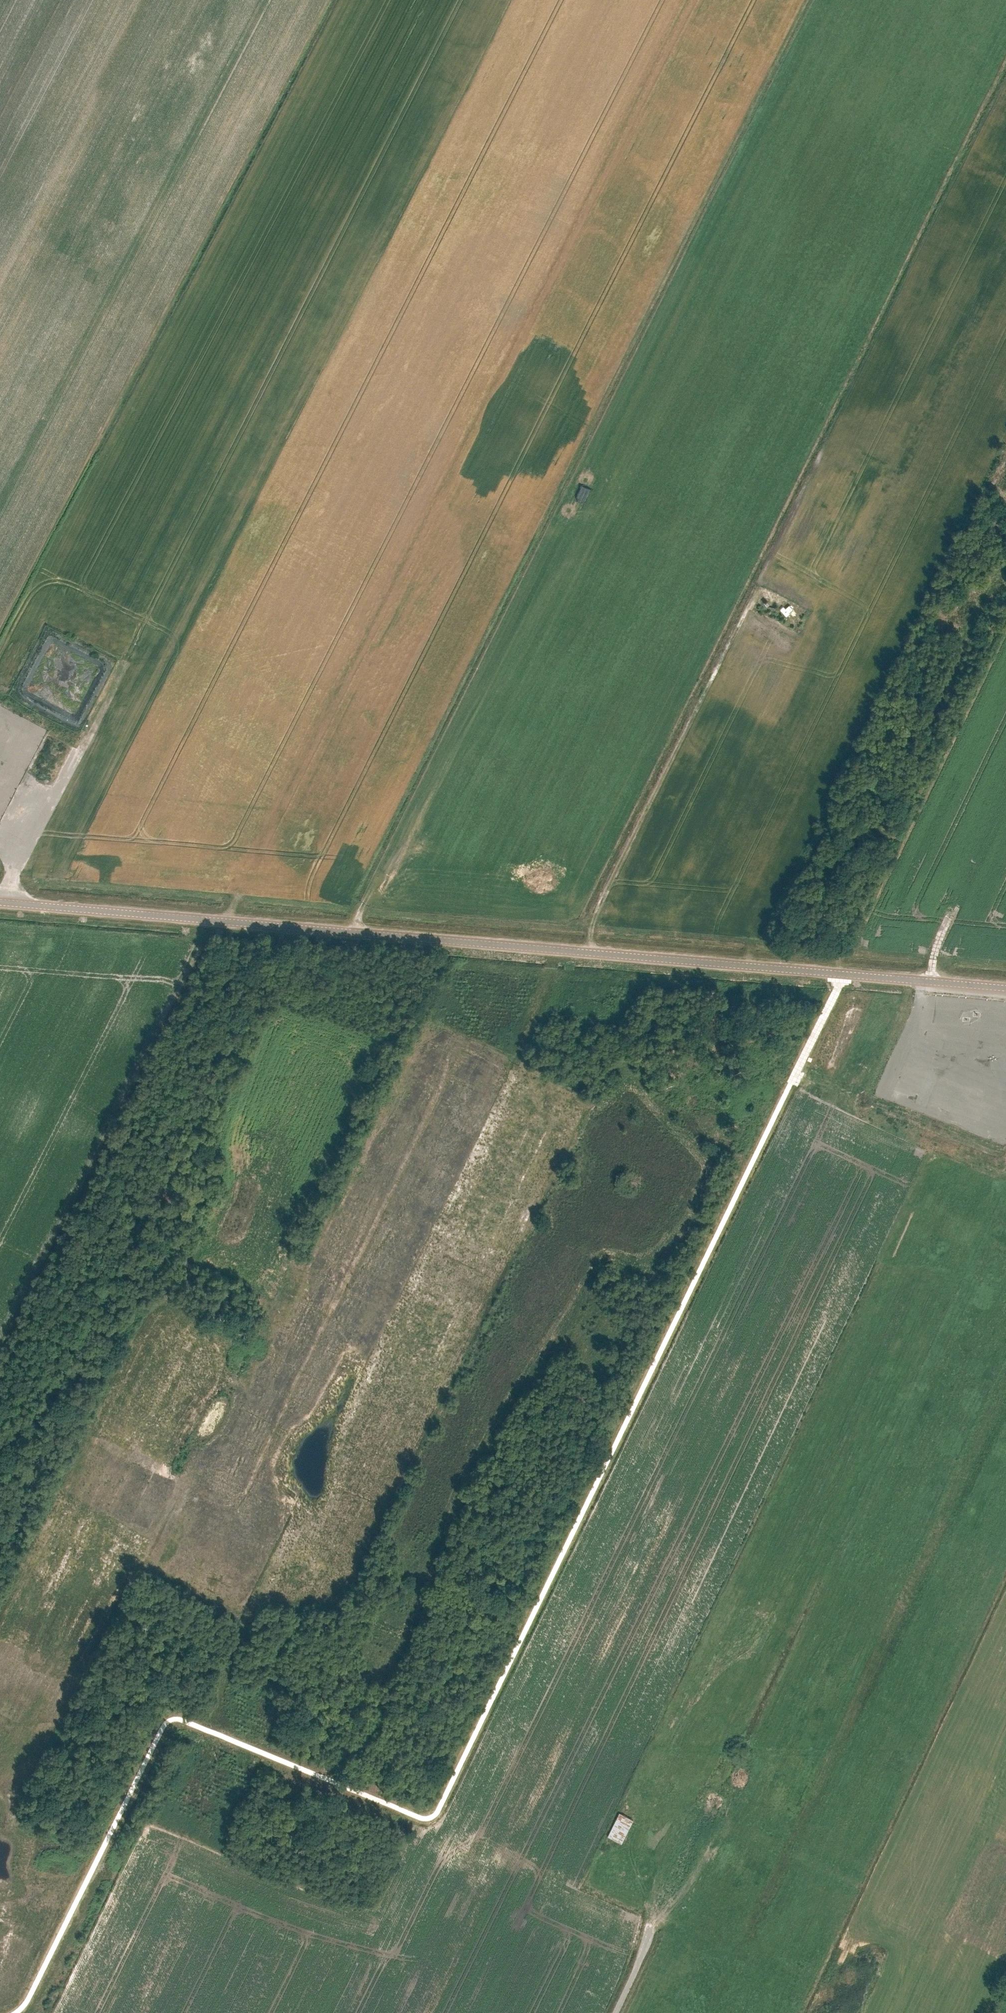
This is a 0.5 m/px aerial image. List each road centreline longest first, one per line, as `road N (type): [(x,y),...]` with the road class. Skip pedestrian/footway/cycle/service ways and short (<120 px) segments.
road 1 (unclassified): [(1005,988),(0,902)]
road 2 (unclassified): [(615,2012),(641,1953),(632,1920),(507,1857)]

